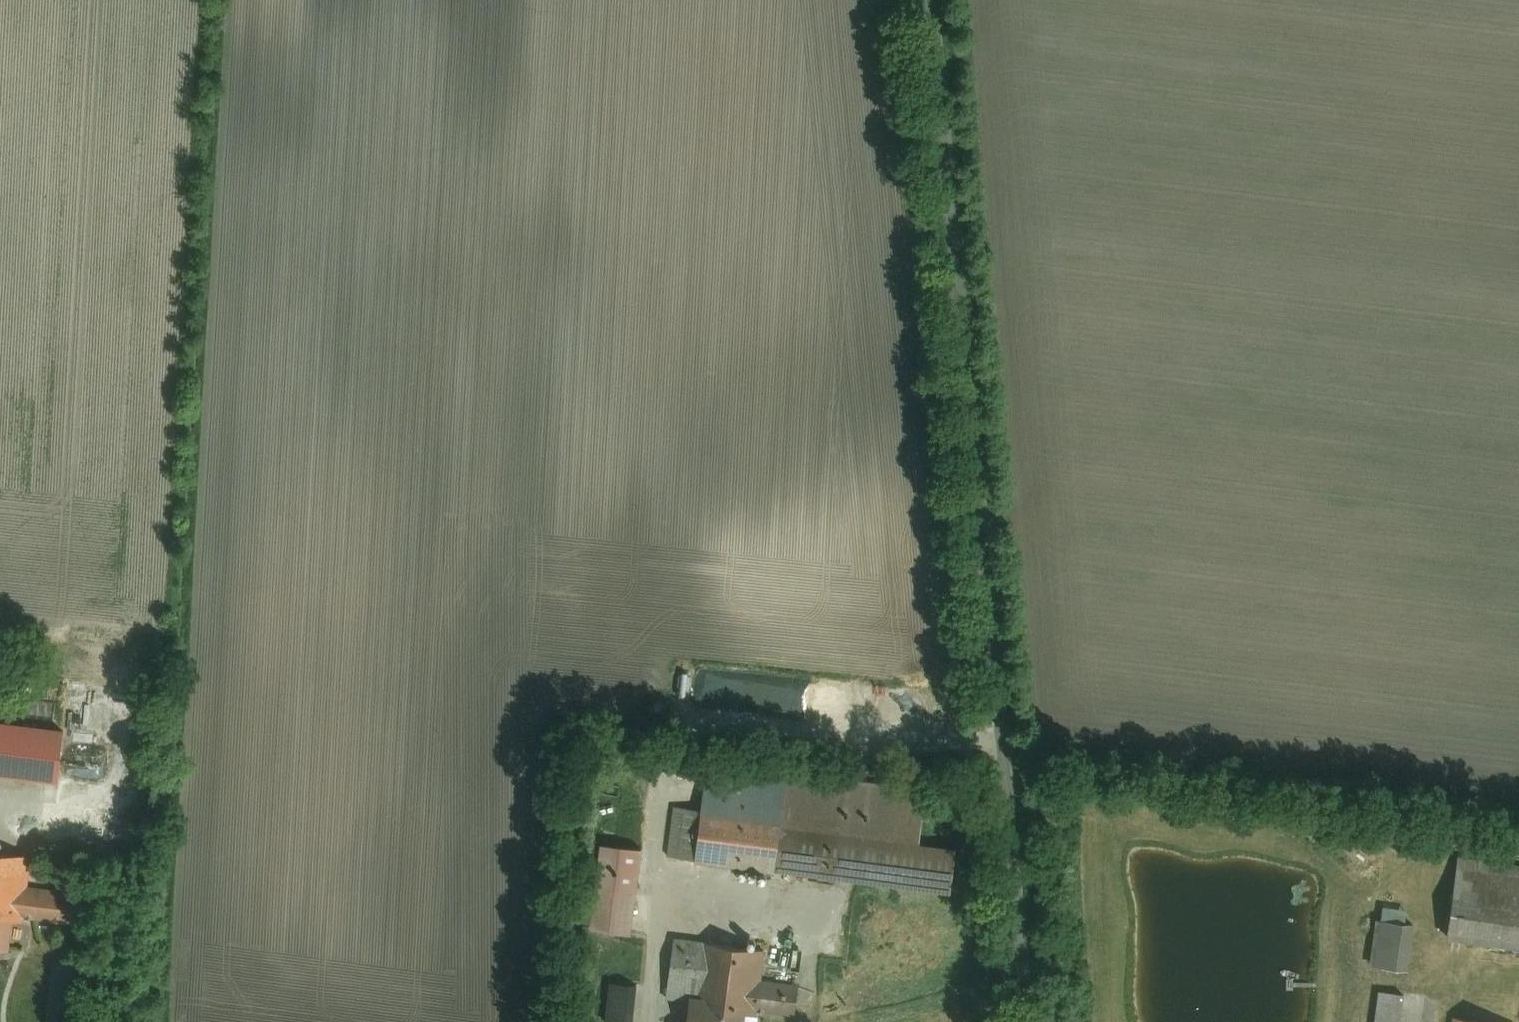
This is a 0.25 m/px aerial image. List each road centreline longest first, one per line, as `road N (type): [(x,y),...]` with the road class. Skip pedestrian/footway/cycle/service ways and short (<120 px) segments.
road 1 (unclassified): [(1024,1021),(927,0)]

